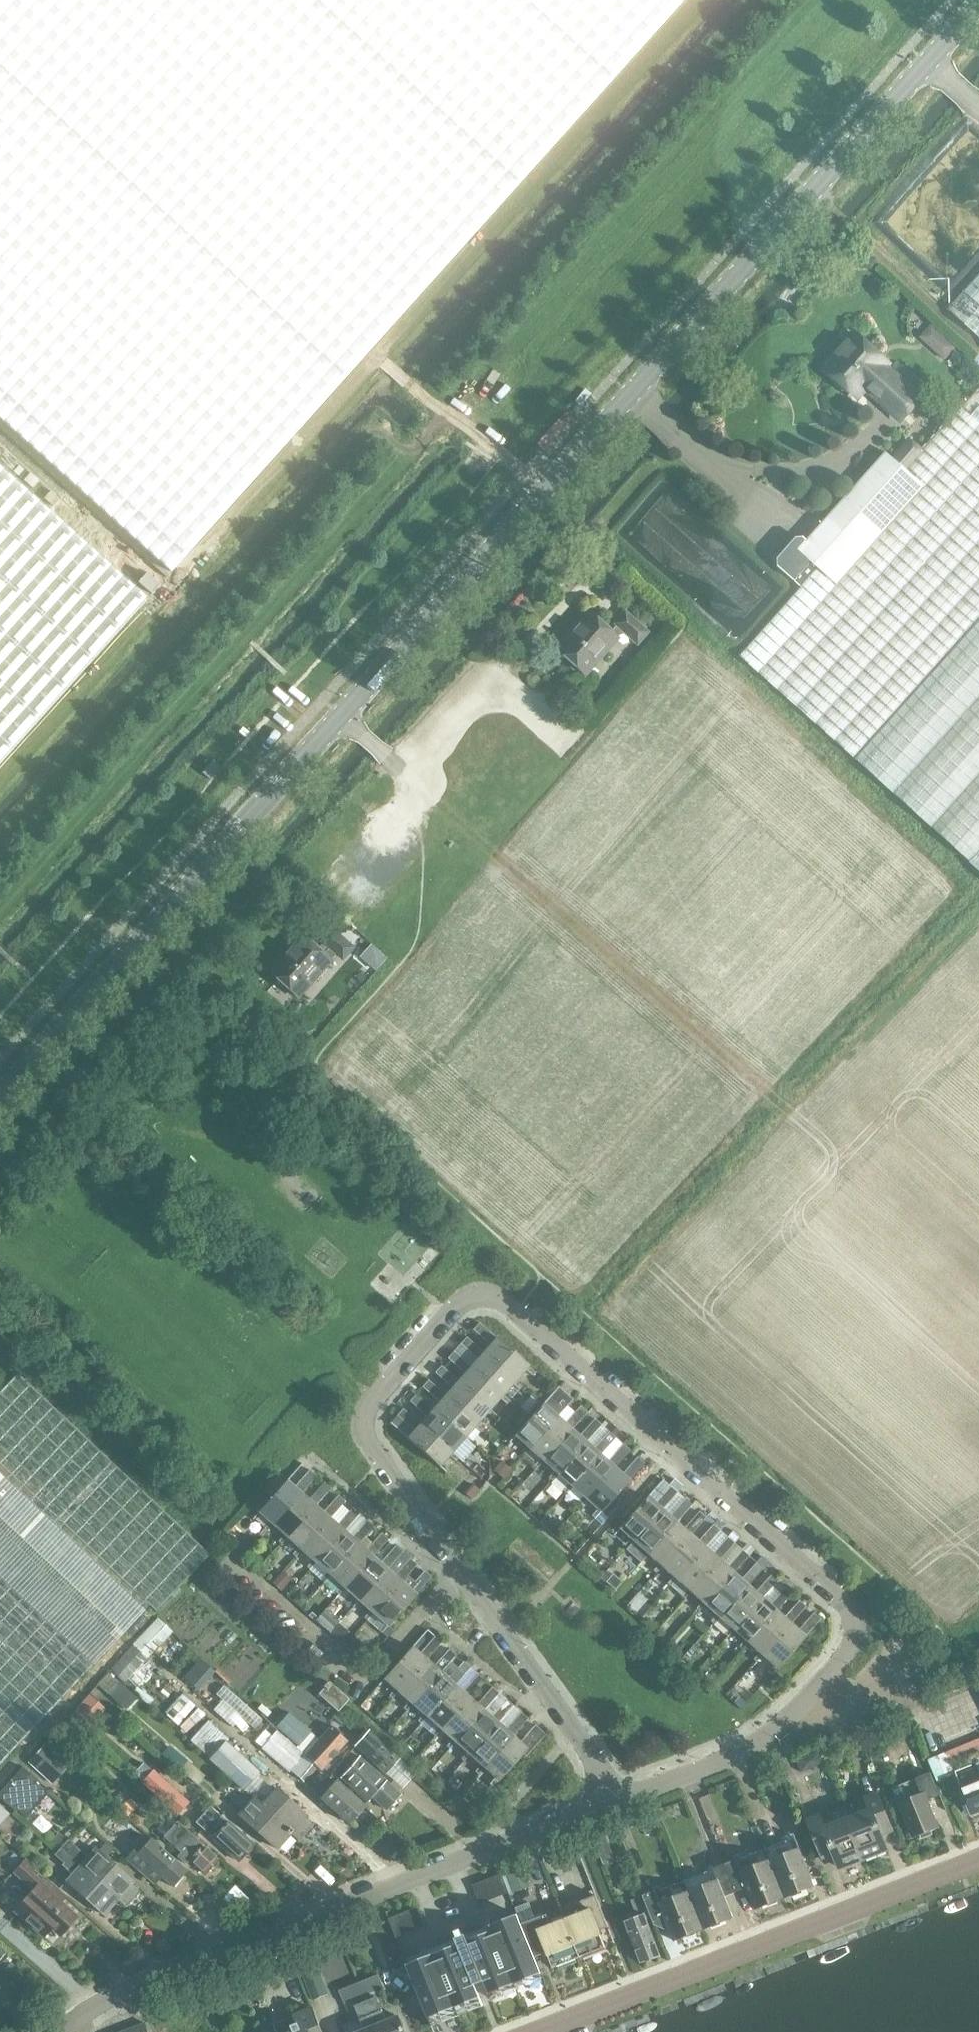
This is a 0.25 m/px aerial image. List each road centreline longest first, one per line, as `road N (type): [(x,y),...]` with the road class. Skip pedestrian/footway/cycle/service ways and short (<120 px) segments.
road 1 (tertiary): [(0,1102),(978,10)]
road 2 (residential): [(613,1802),(726,1759),(773,1730),(822,1686),(858,1635),(853,1616),(500,1304),(468,1303),(368,1411),(363,1436),(600,1766)]
road 3 (residential): [(56,2031),(105,1996),(613,1802)]
road 4 (tertiary): [(538,2031),(978,1860)]
road 5 (track): [(428,795),(409,776),(348,885)]
road 6 (track): [(409,776),(492,683)]

